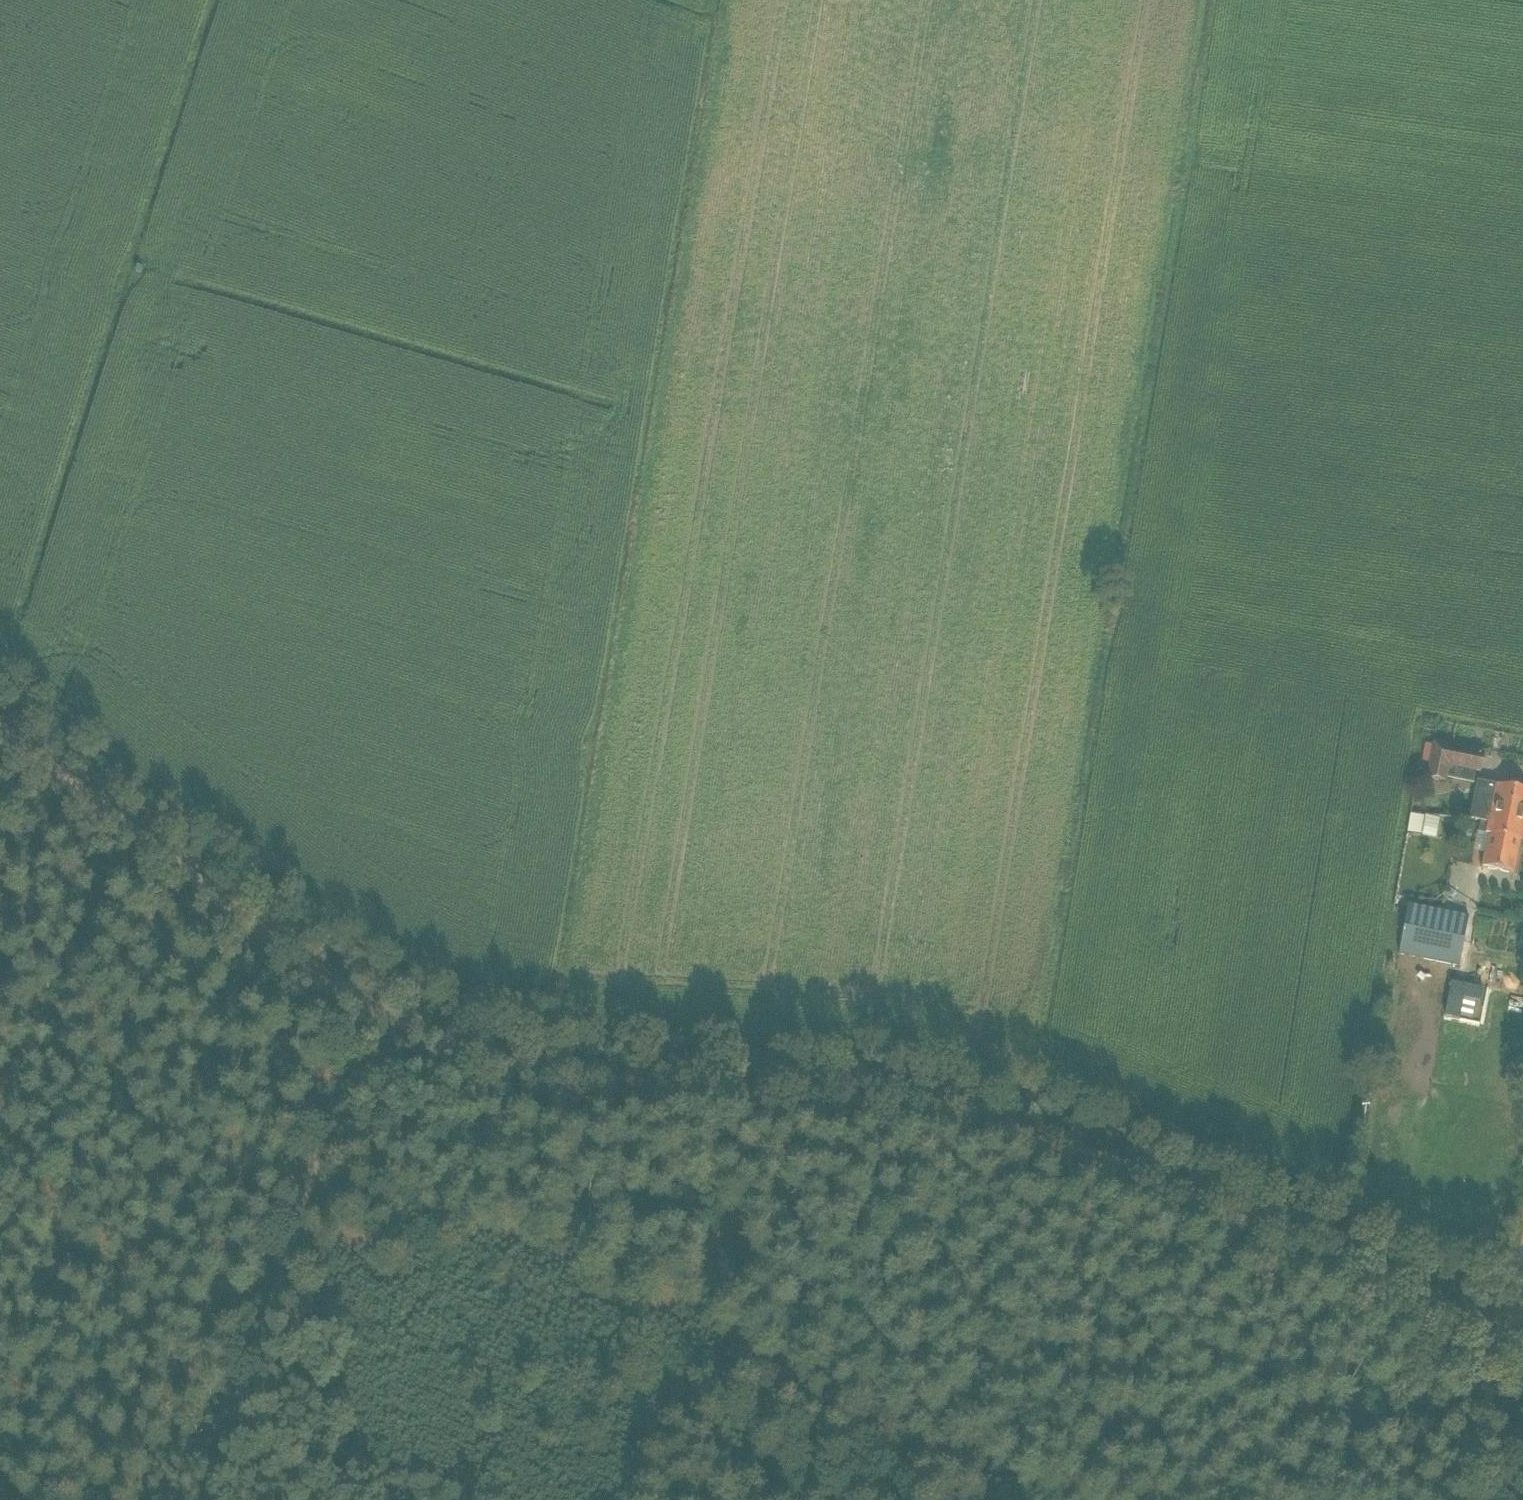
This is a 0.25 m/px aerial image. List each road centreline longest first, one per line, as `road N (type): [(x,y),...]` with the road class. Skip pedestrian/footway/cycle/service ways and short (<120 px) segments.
road 1 (track): [(1497,1339),(989,1126),(812,1092),(548,1080),(428,1036),(320,976)]
road 2 (track): [(320,976),(0,730)]
road 3 (track): [(1485,1499),(1522,1371)]
road 4 (track): [(1522,1213),(1497,1339)]

